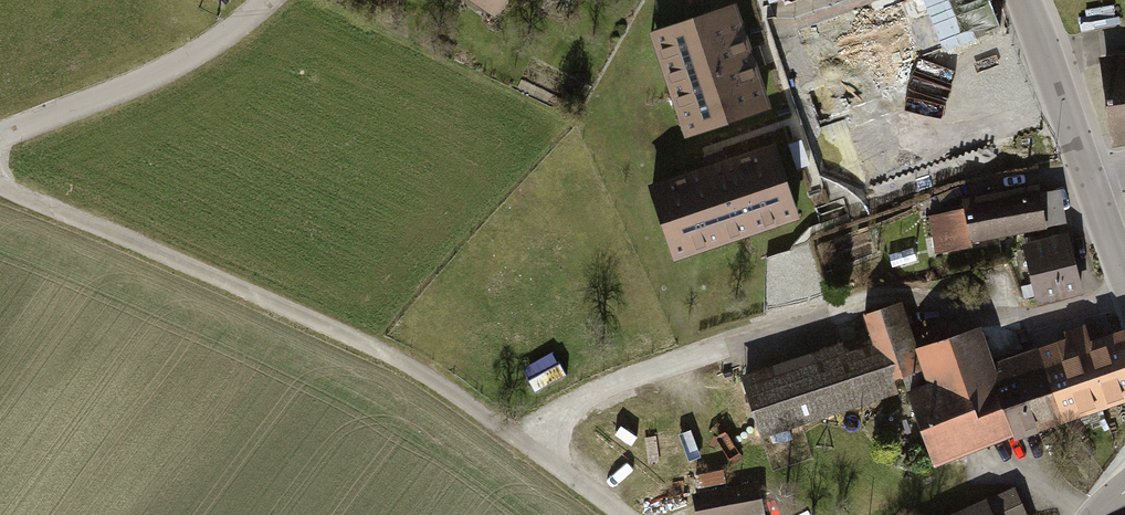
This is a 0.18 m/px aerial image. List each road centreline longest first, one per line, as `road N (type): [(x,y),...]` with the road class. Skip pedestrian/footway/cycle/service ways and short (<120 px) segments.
road 1 (track): [(524,445),(426,376),(0,182)]
road 2 (residential): [(0,144),(142,86),(271,0)]
road 3 (tertiary): [(1092,188),(1023,0)]

